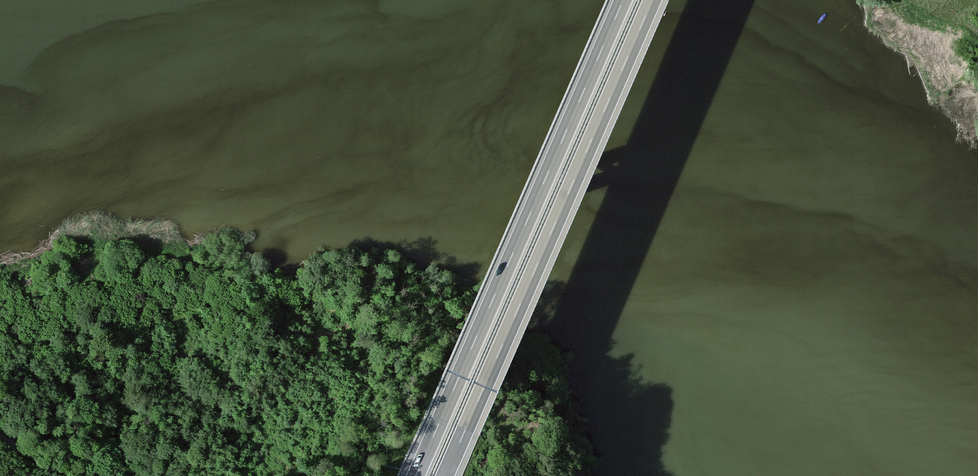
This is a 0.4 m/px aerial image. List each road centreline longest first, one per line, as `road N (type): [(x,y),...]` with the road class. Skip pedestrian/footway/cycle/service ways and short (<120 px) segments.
road 1 (motorway): [(445,475),(653,0)]
road 2 (motorway): [(623,0),(416,475)]

